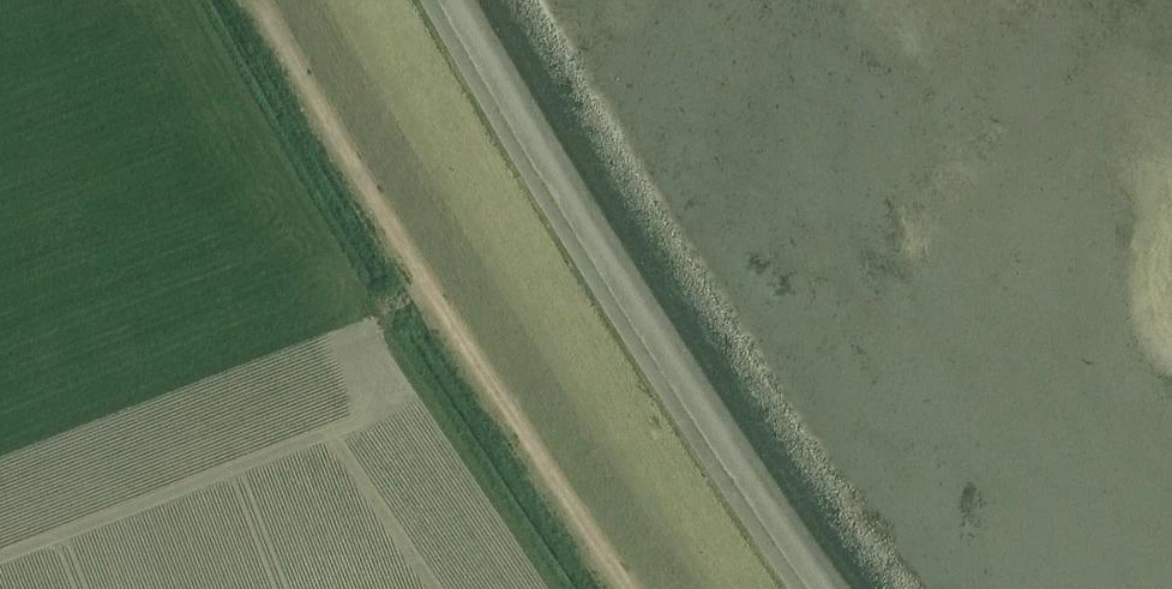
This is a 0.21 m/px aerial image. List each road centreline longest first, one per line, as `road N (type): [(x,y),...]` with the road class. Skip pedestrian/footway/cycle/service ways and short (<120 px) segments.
road 1 (track): [(632,588),(497,396),(263,0)]

